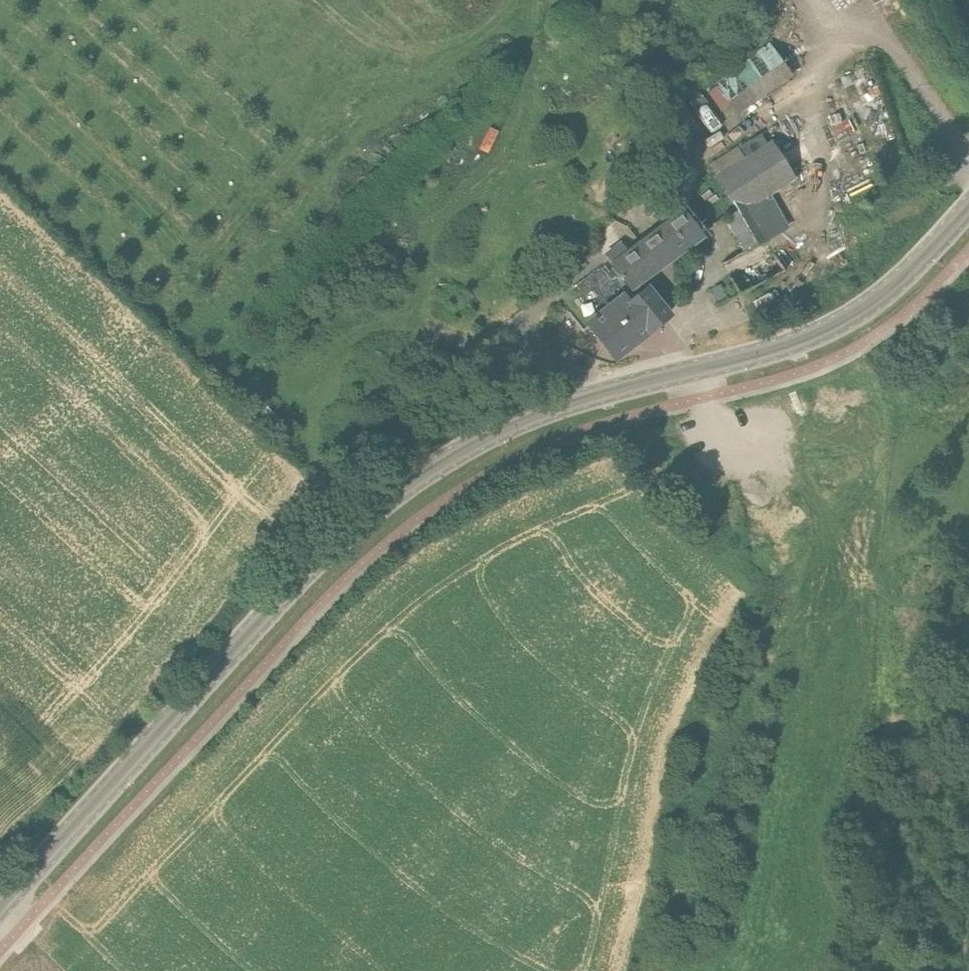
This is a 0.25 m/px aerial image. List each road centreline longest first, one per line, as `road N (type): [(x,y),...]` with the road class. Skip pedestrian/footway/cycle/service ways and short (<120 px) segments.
road 1 (tertiary): [(0,907),(268,609),(441,460),(528,419),(830,329),(890,288),(968,205)]

